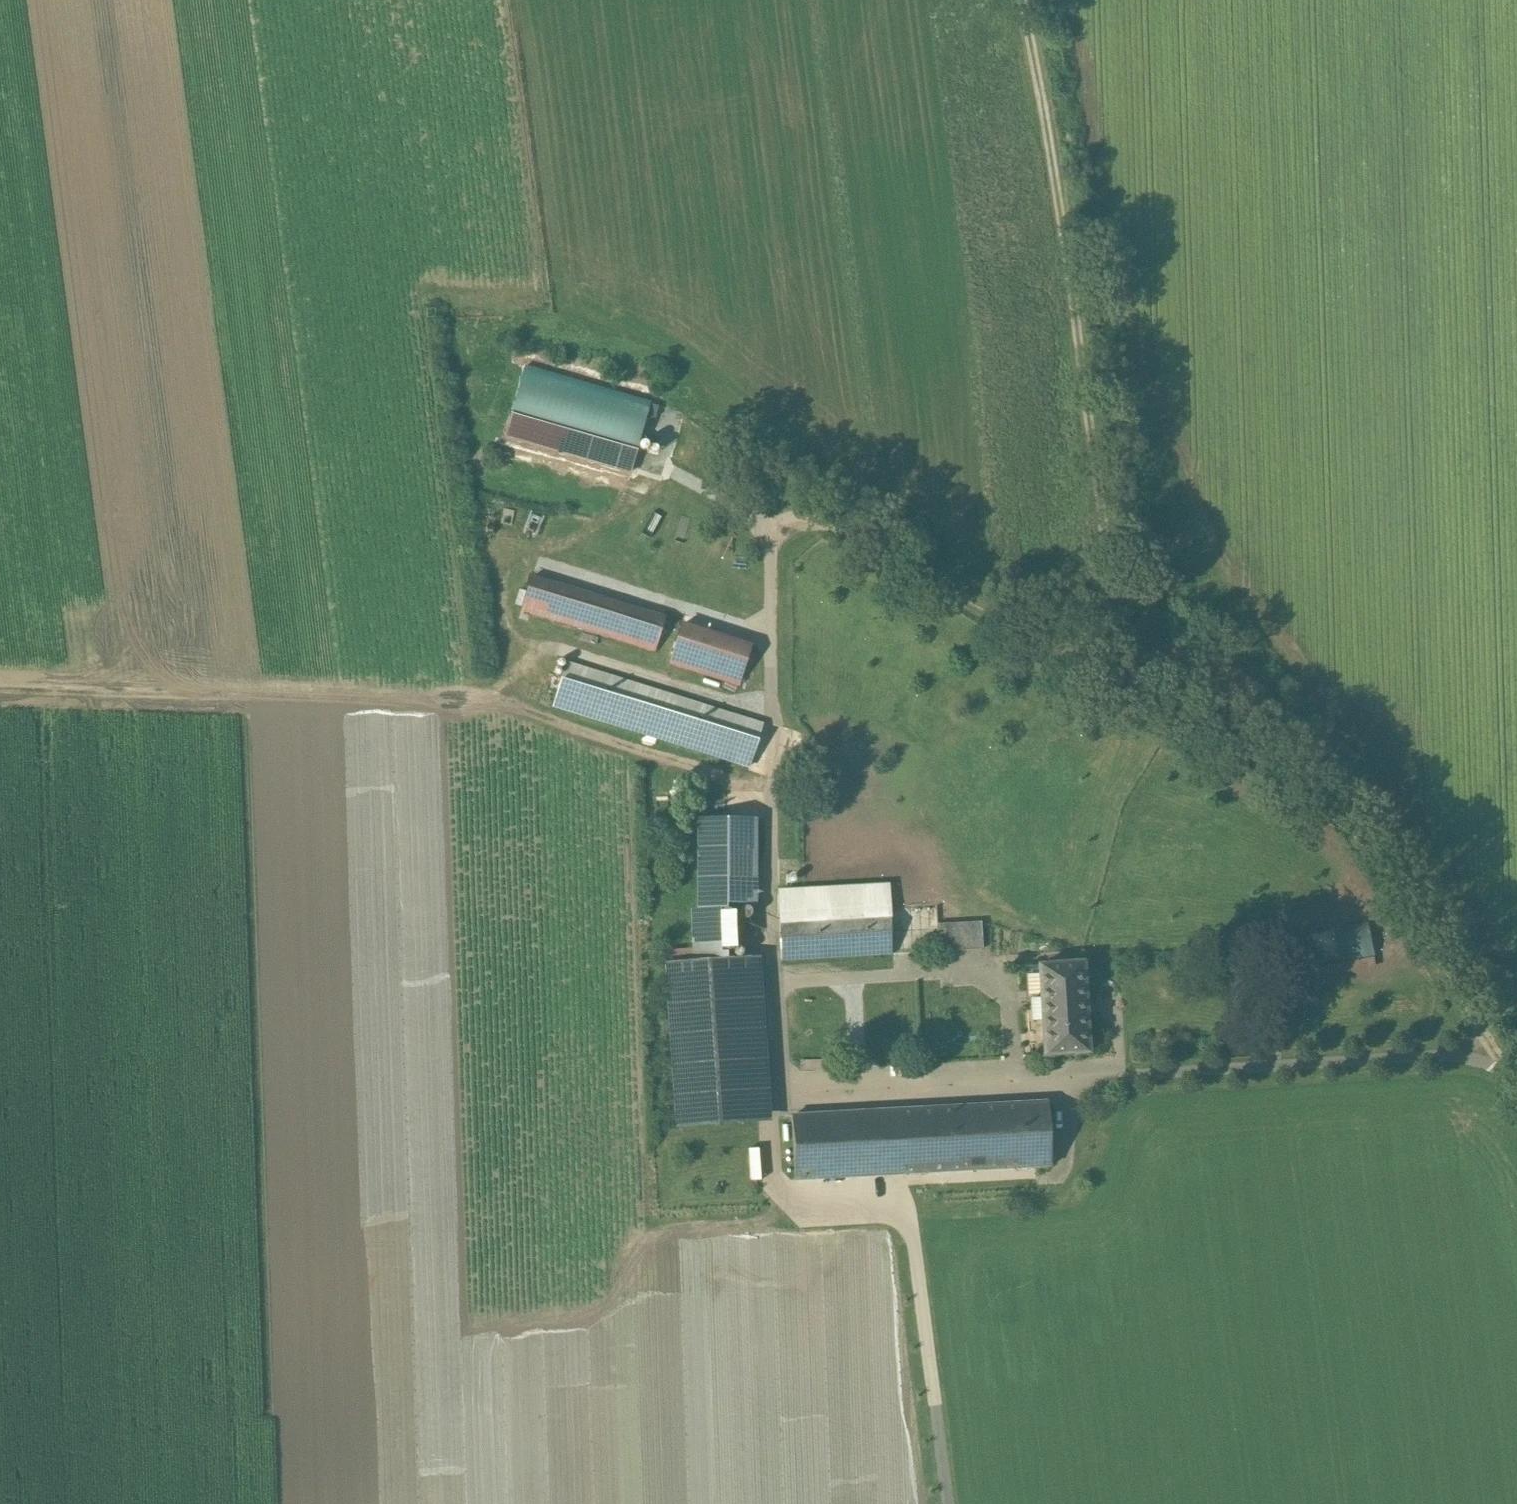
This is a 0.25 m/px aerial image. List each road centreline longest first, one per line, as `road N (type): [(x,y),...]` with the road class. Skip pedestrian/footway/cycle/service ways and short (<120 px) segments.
road 1 (track): [(1516,1075),(1341,805),(1275,730),(1162,696),(1113,617),(1021,0)]

